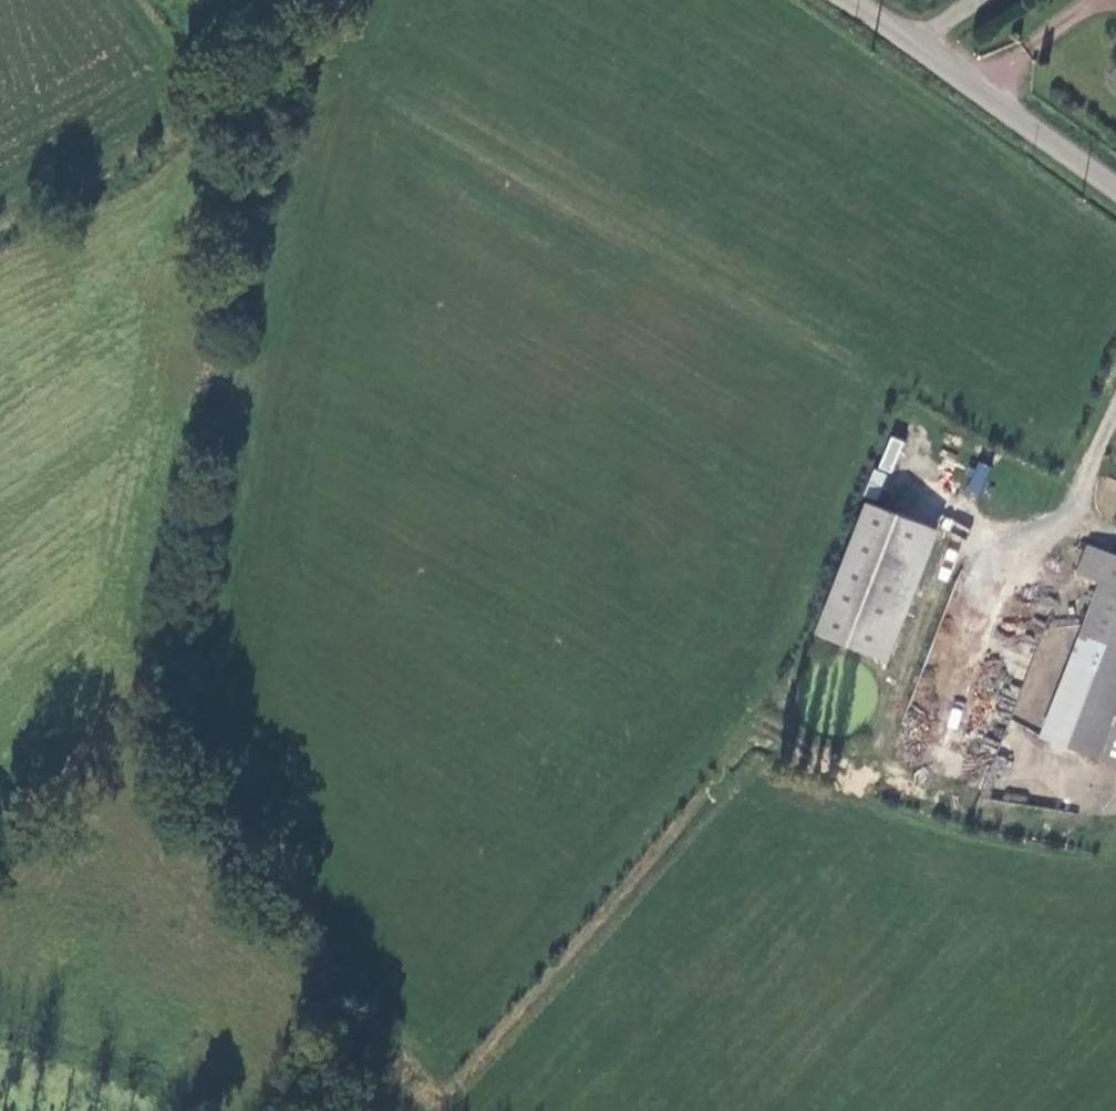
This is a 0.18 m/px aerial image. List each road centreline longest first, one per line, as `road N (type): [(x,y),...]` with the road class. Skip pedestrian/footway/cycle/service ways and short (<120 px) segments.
road 1 (tertiary): [(916,42),(1115,190)]

